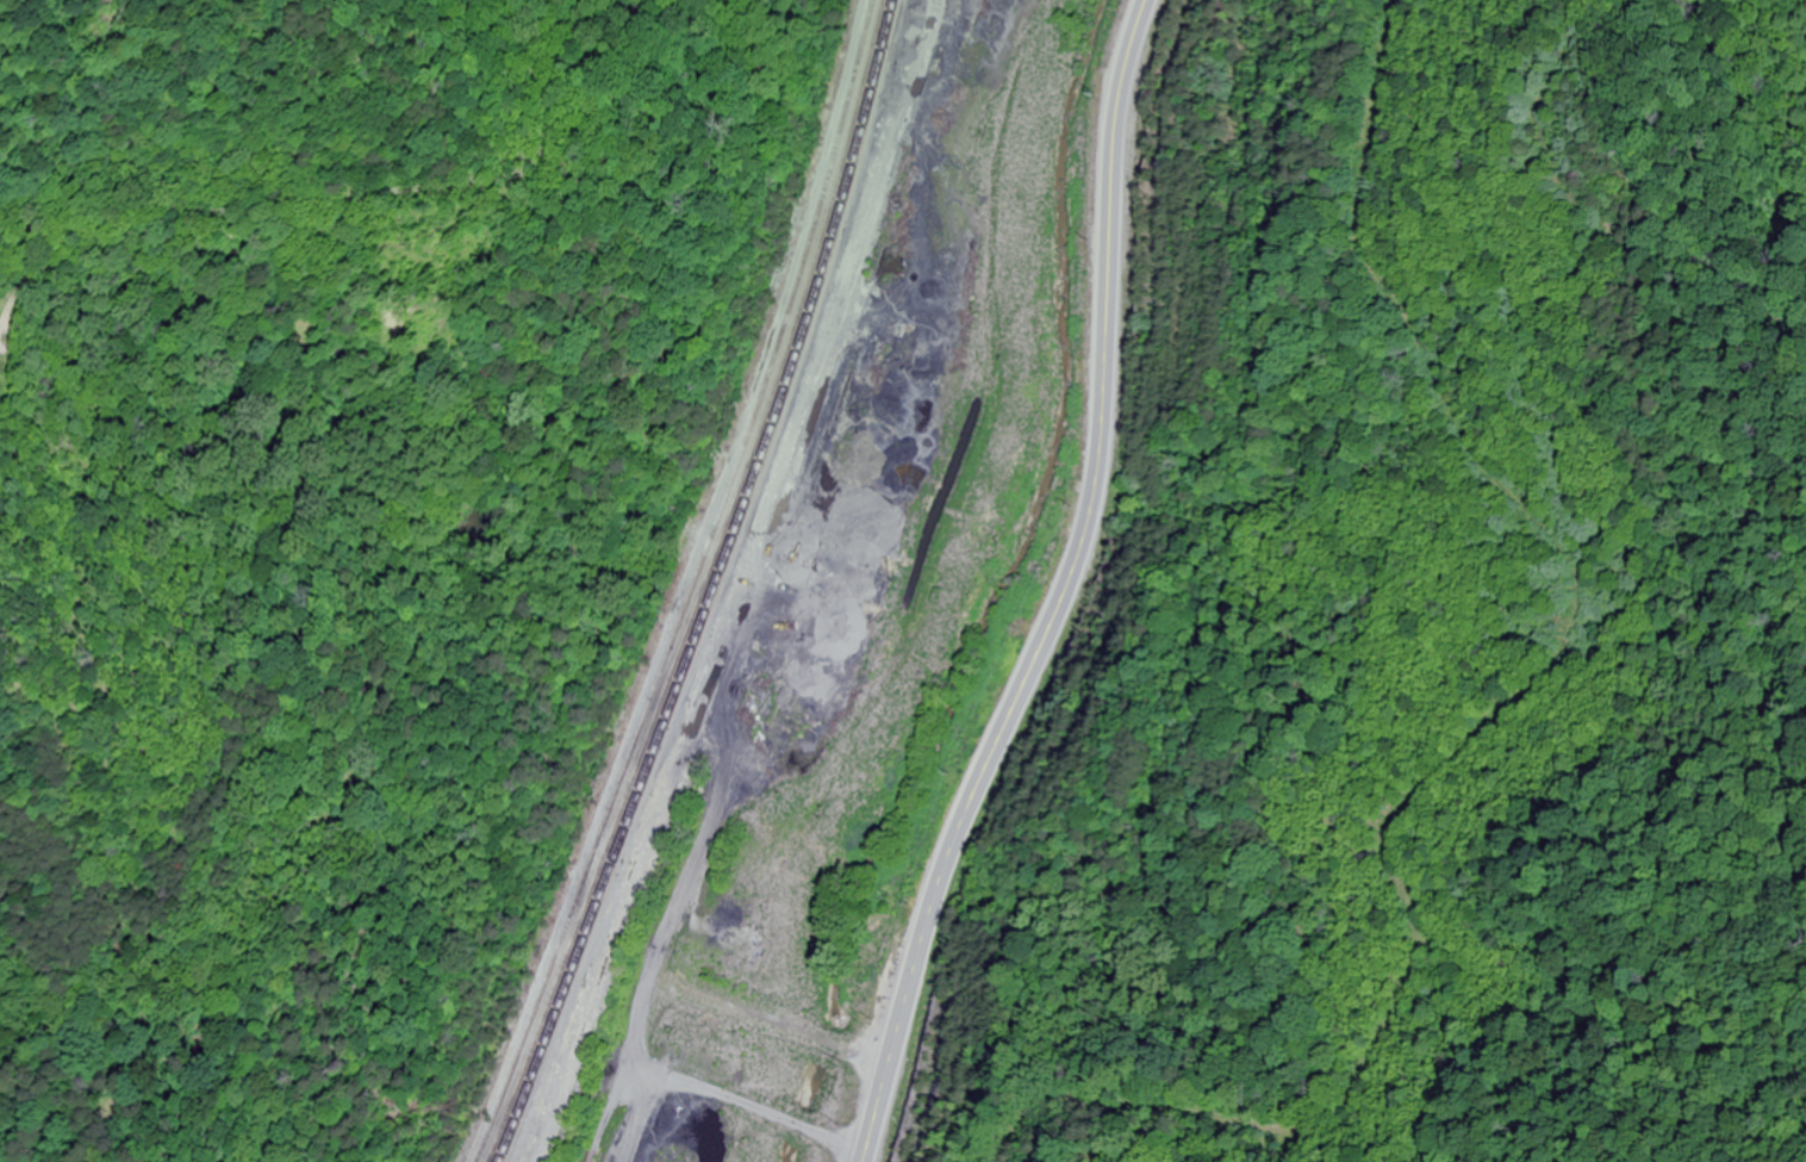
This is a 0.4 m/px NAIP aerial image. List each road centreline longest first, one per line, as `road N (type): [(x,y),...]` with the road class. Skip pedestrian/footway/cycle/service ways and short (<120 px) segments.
road 1 (secondary): [(1141,0),(1114,126),(1100,430),(1081,543),(938,876),(860,1161)]

